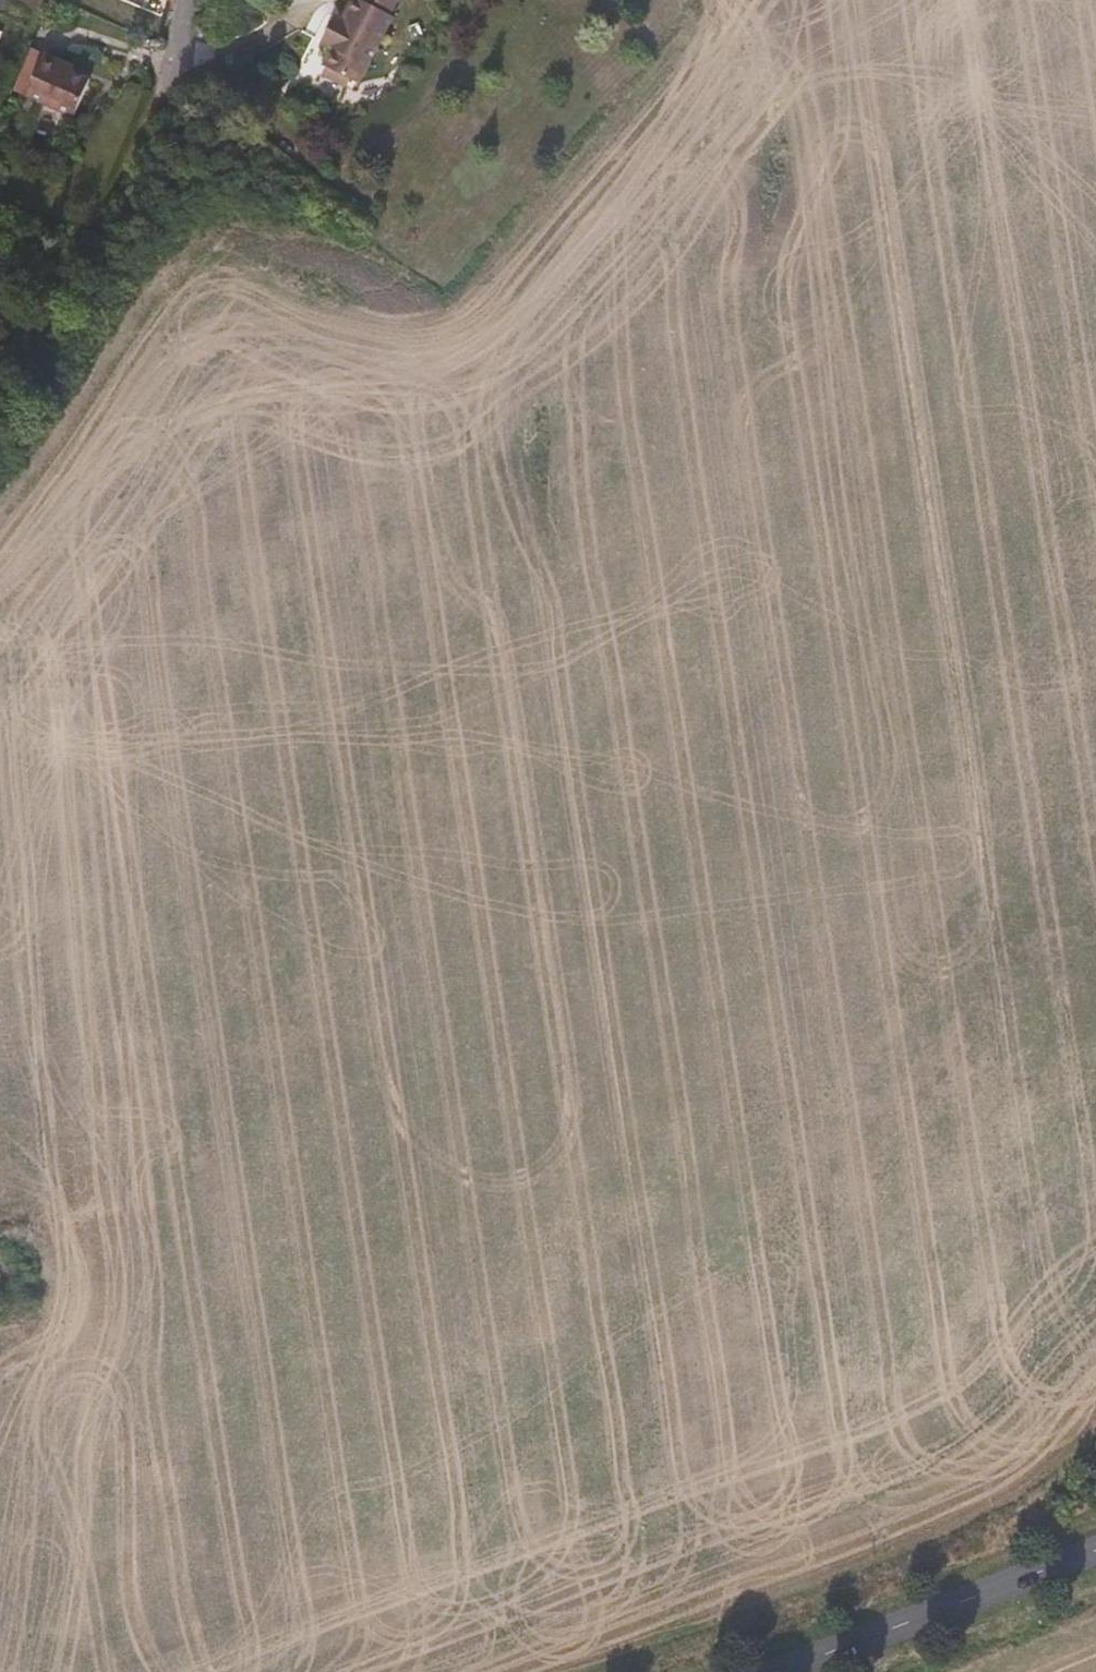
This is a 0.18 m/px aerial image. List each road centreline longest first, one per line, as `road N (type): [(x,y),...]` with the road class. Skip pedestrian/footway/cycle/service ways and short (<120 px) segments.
road 1 (tertiary): [(1095,1551),(780,1671)]

